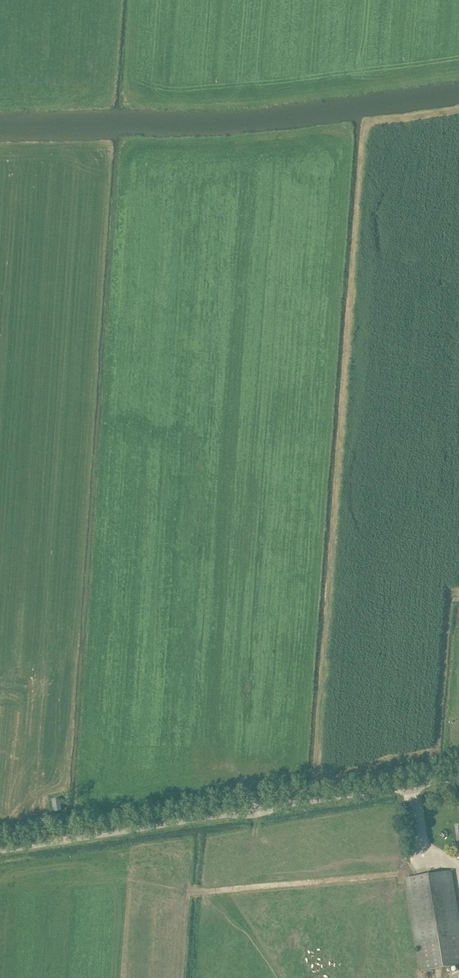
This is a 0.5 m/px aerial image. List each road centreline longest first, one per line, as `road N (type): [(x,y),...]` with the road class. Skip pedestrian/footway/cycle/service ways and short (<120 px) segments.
road 1 (unclassified): [(0,850),(458,778)]

